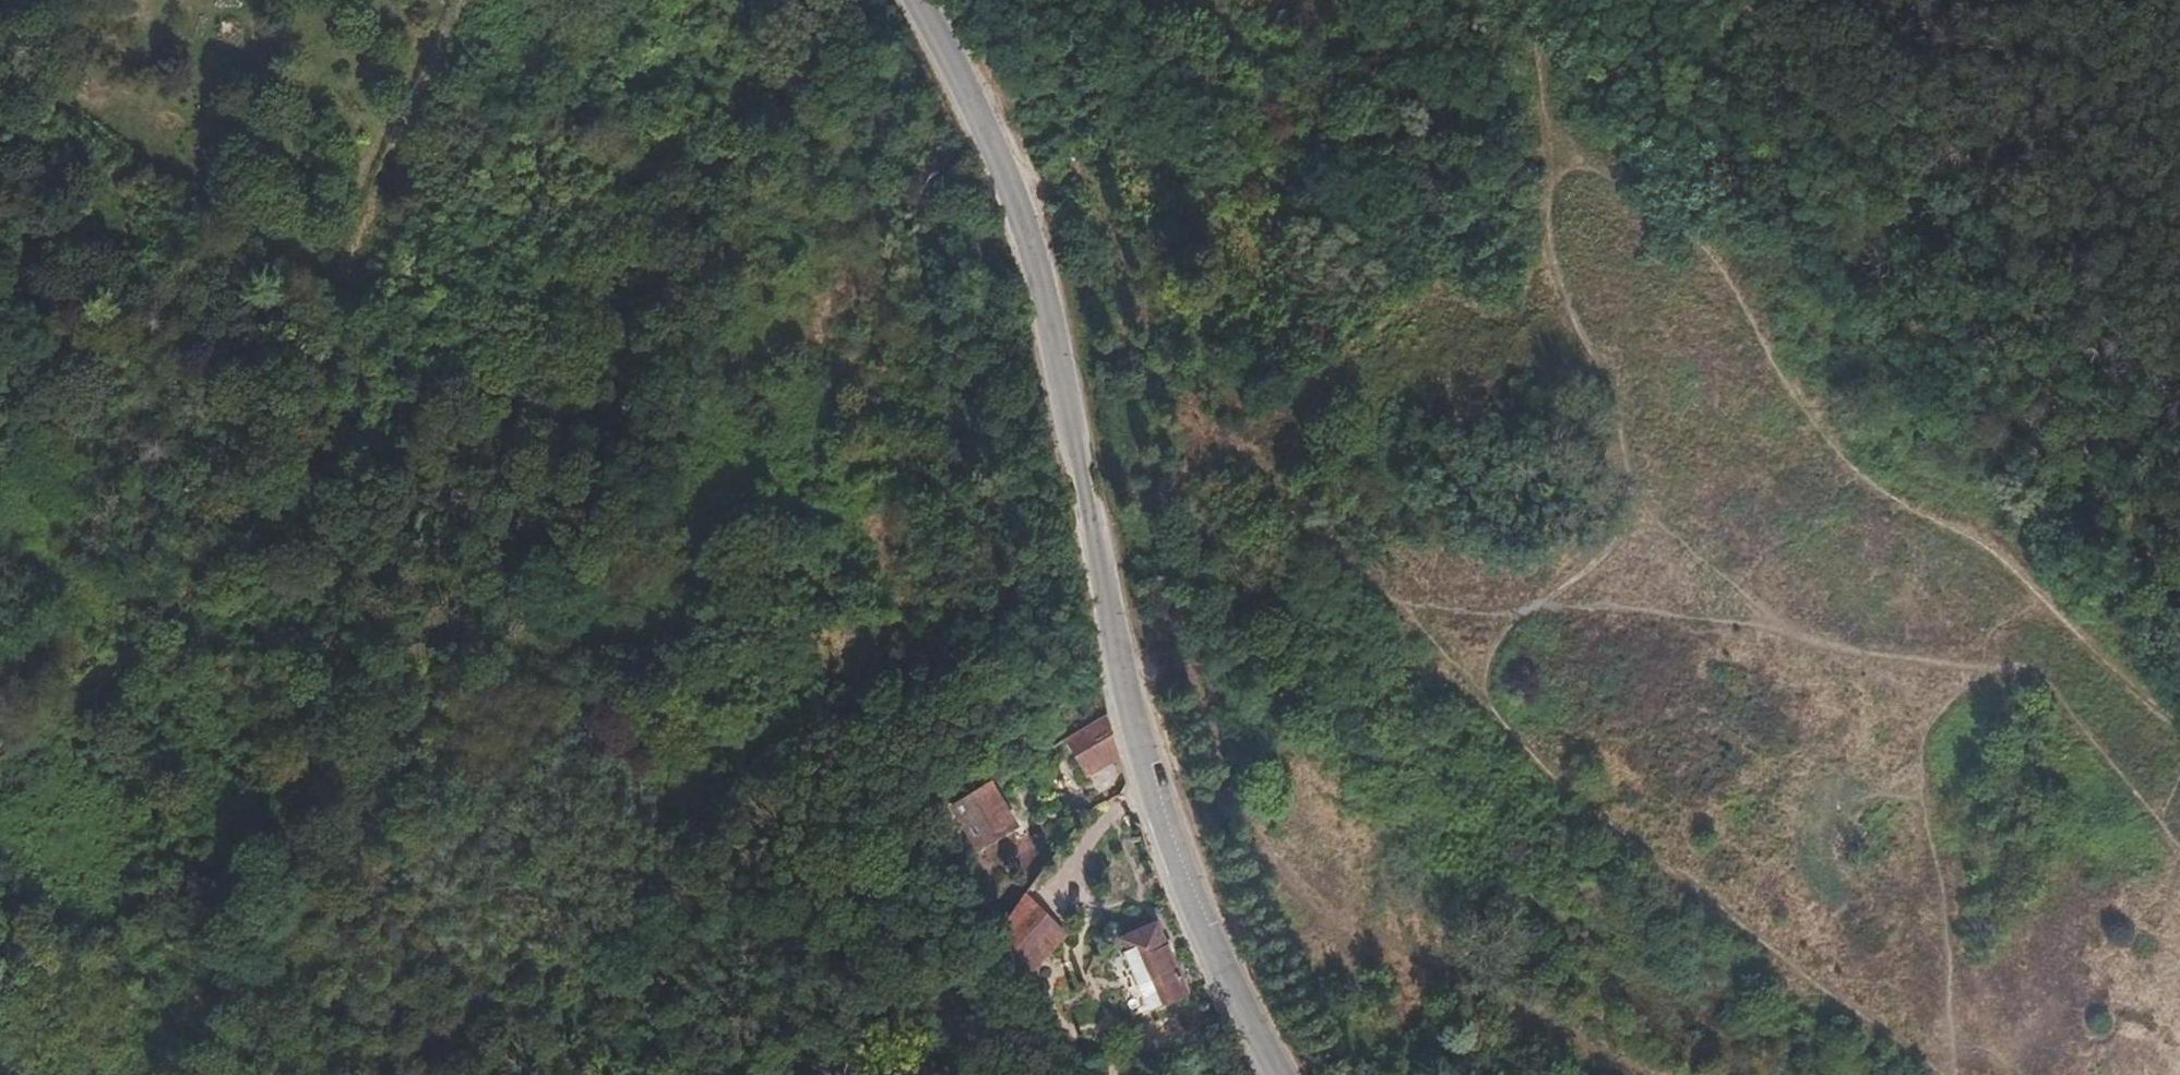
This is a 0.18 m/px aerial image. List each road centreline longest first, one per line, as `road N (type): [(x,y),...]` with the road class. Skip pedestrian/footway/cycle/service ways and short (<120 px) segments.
road 1 (tertiary): [(919,0),(1024,215),(1131,709),(1162,813),(1198,909),(1284,1074)]
road 2 (track): [(1131,709),(1160,703),(1215,754),(1252,830),(1307,898),(1430,970),(1574,1031),(1638,1074)]

